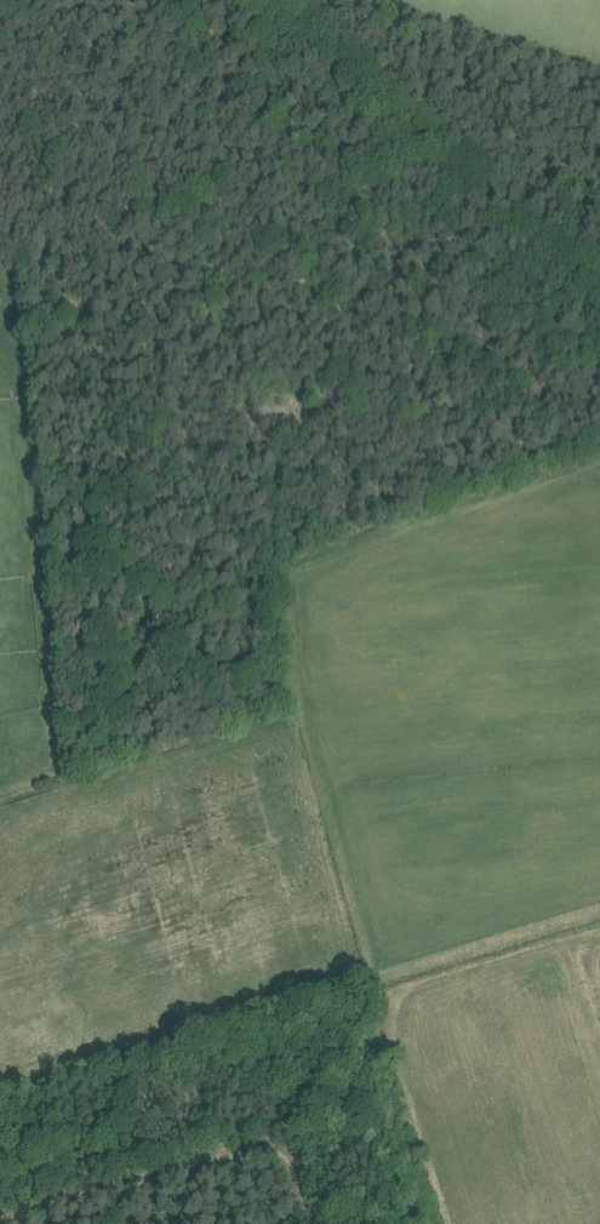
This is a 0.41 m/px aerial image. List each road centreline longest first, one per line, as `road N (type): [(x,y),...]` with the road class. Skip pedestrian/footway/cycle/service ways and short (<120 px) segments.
road 1 (track): [(267,0),(575,281),(599,337)]

